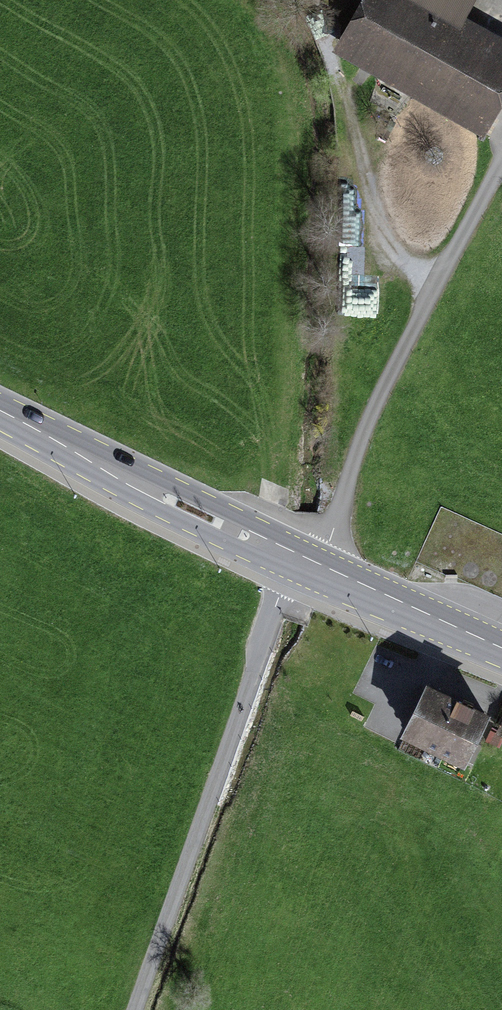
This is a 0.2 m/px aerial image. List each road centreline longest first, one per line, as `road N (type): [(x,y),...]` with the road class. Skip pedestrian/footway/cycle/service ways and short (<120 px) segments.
road 1 (primary): [(0,411),(167,498),(501,653)]
road 2 (track): [(137,1009),(293,555)]
road 3 (track): [(320,567),(365,432),(501,164)]
road 4 (track): [(355,110),(385,252),(437,291)]

